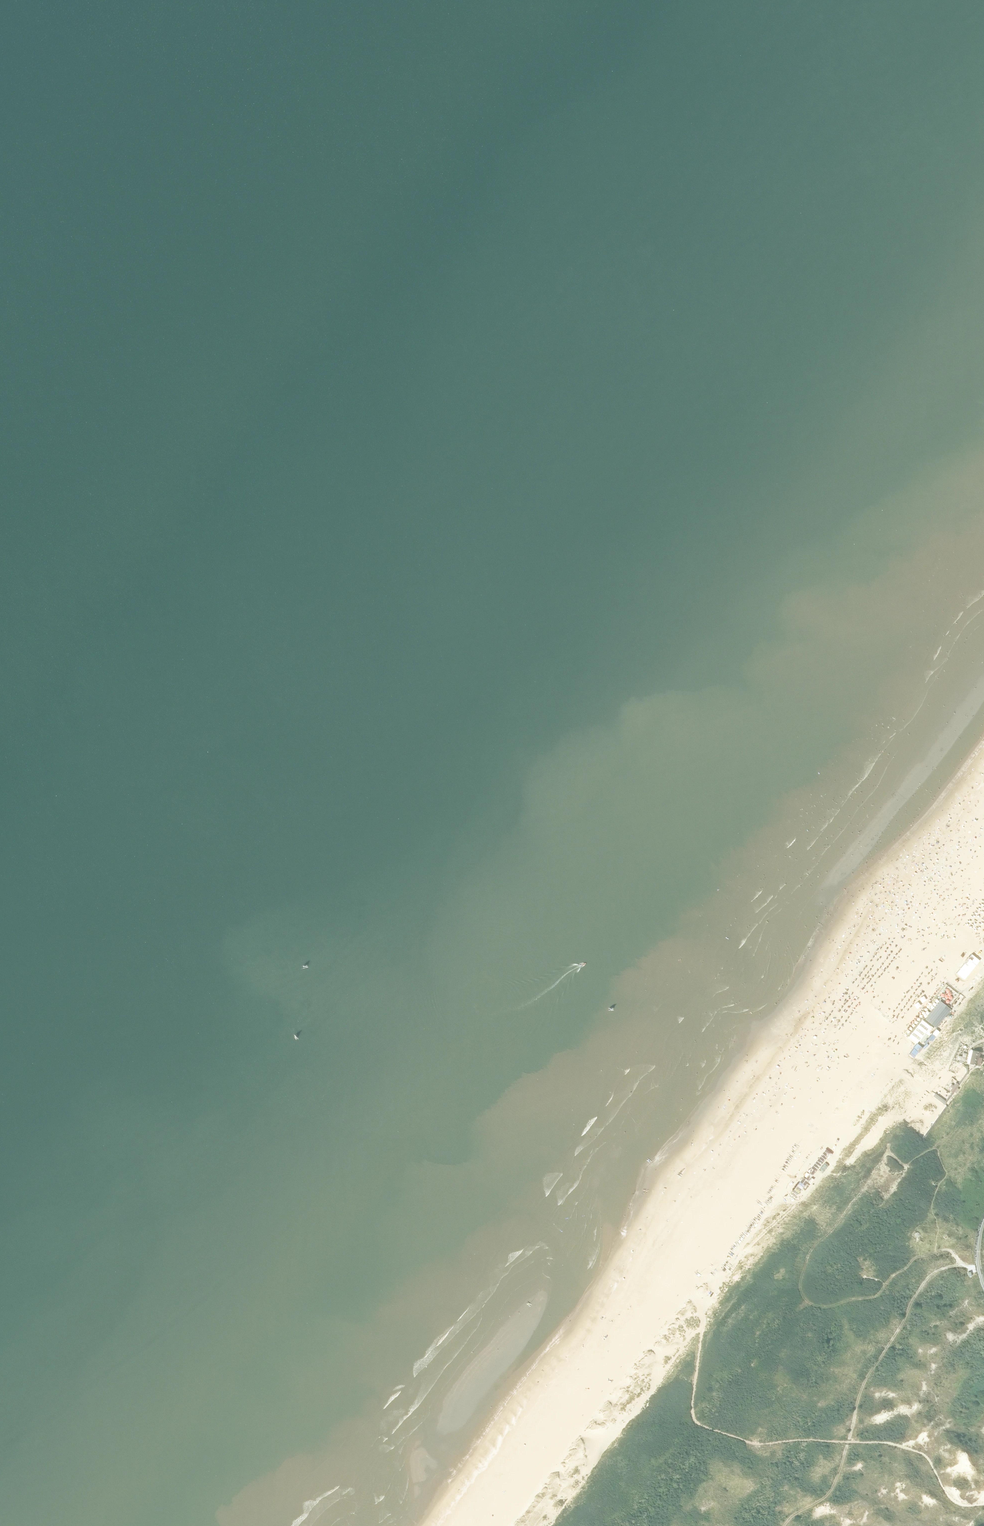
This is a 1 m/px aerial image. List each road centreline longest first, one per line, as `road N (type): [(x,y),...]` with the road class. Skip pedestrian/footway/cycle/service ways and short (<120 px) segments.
road 1 (track): [(958,1264),(945,1250),(912,1258),(848,1250),(847,1242),(901,1179),(906,1167),(889,1154),(809,1252),(800,1287),(817,1307),(868,1299),(909,1265)]
road 2 (track): [(785,1525),(837,1480),(864,1384),(916,1294),(939,1270),(958,1264)]

